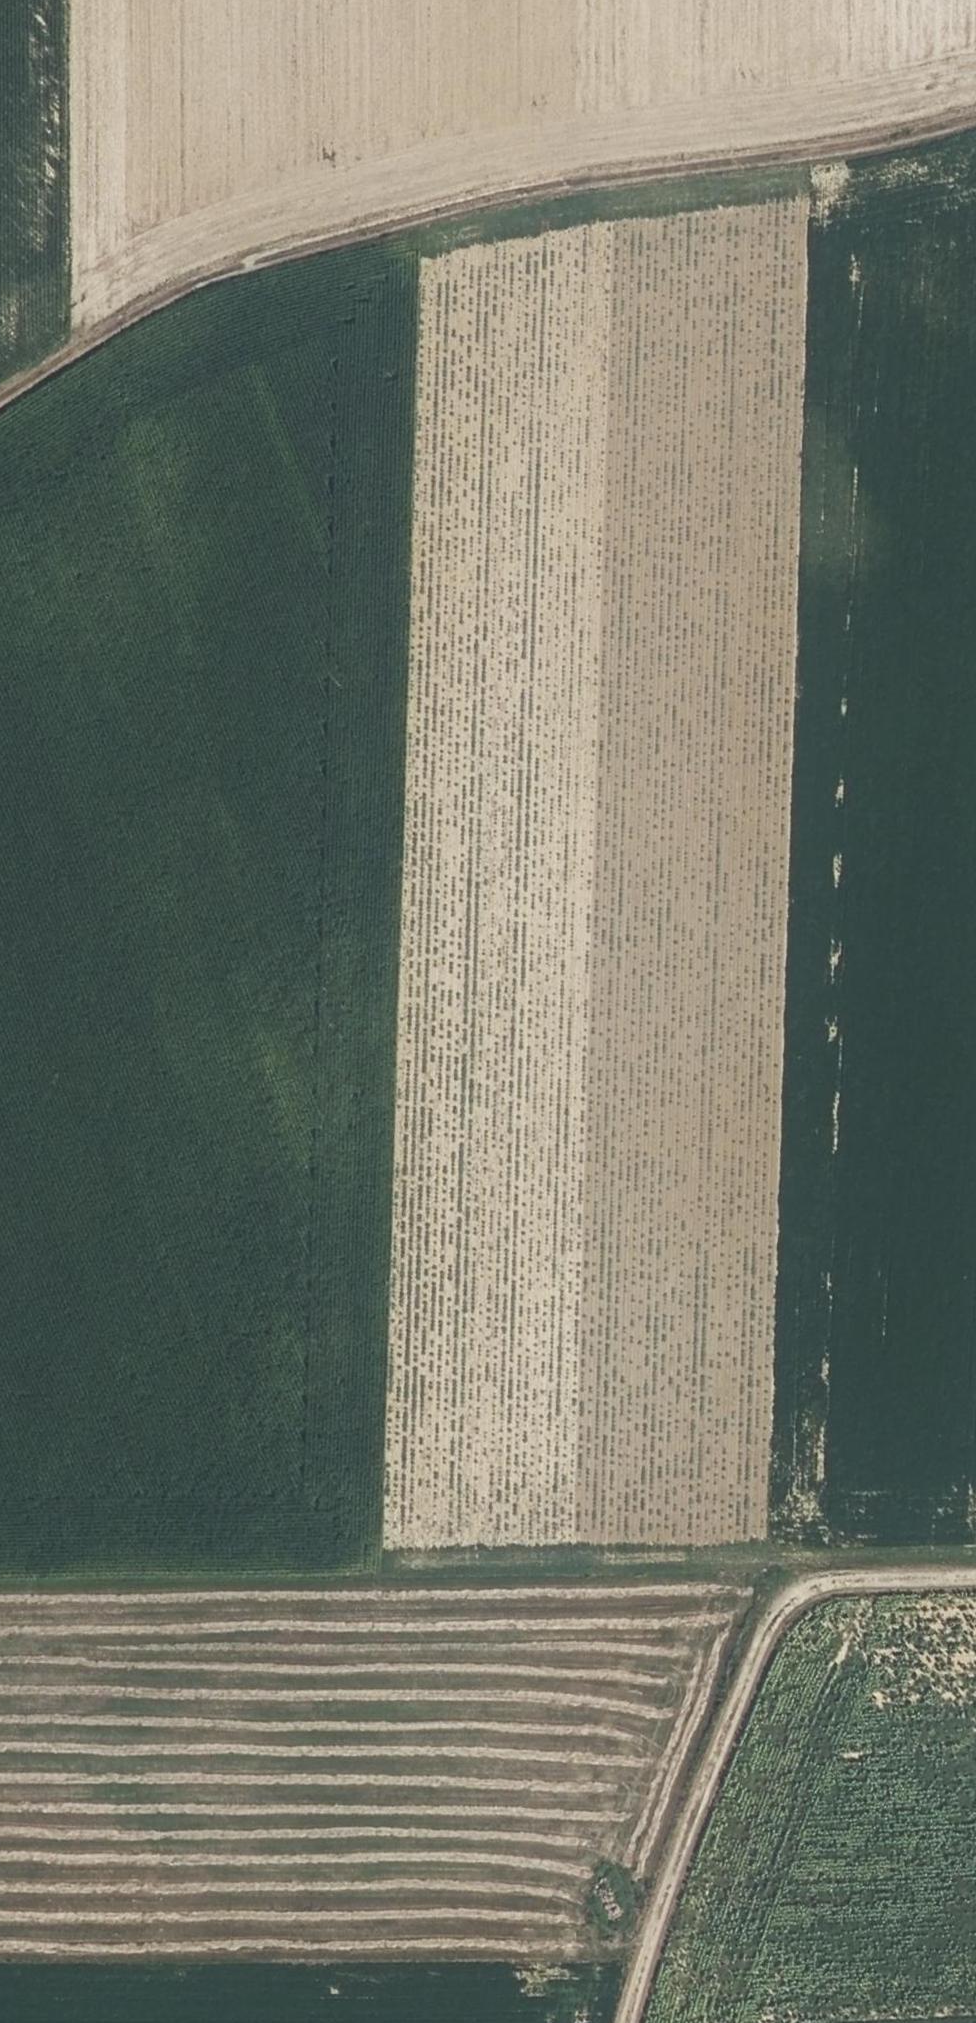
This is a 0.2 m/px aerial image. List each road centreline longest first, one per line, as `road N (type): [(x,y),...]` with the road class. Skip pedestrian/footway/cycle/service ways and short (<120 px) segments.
road 1 (track): [(975,116),(547,182),(239,263),(0,406)]
road 2 (track): [(975,1577),(805,1585),(780,1610),(653,1937),(632,2022)]

